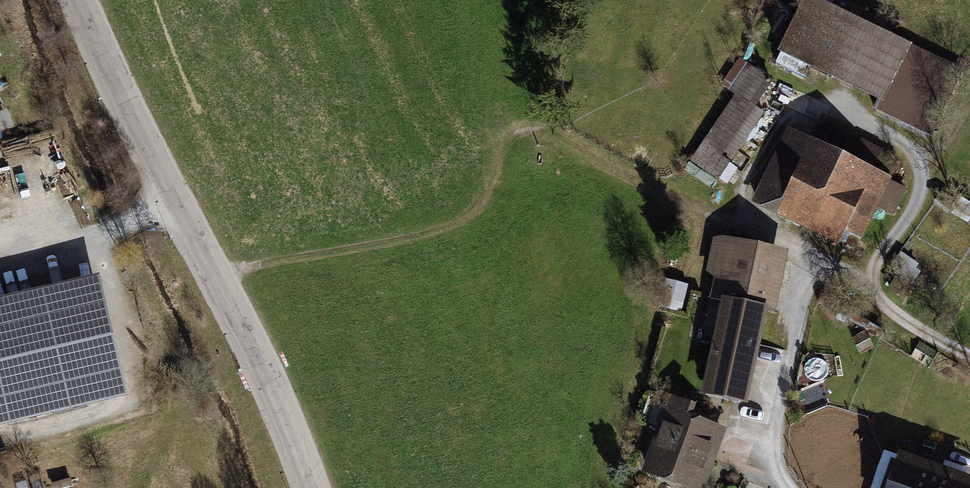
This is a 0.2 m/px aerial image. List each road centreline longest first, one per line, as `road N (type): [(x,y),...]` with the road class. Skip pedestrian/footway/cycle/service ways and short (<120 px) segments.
road 1 (track): [(969,356),(896,313),(838,263),(749,223),(711,217),(527,131),(504,138),(483,201),(448,227),(217,273)]
road 2 (unclassified): [(314,487),(260,353),(82,0)]
road 3 (track): [(815,252),(771,443),(780,487)]

